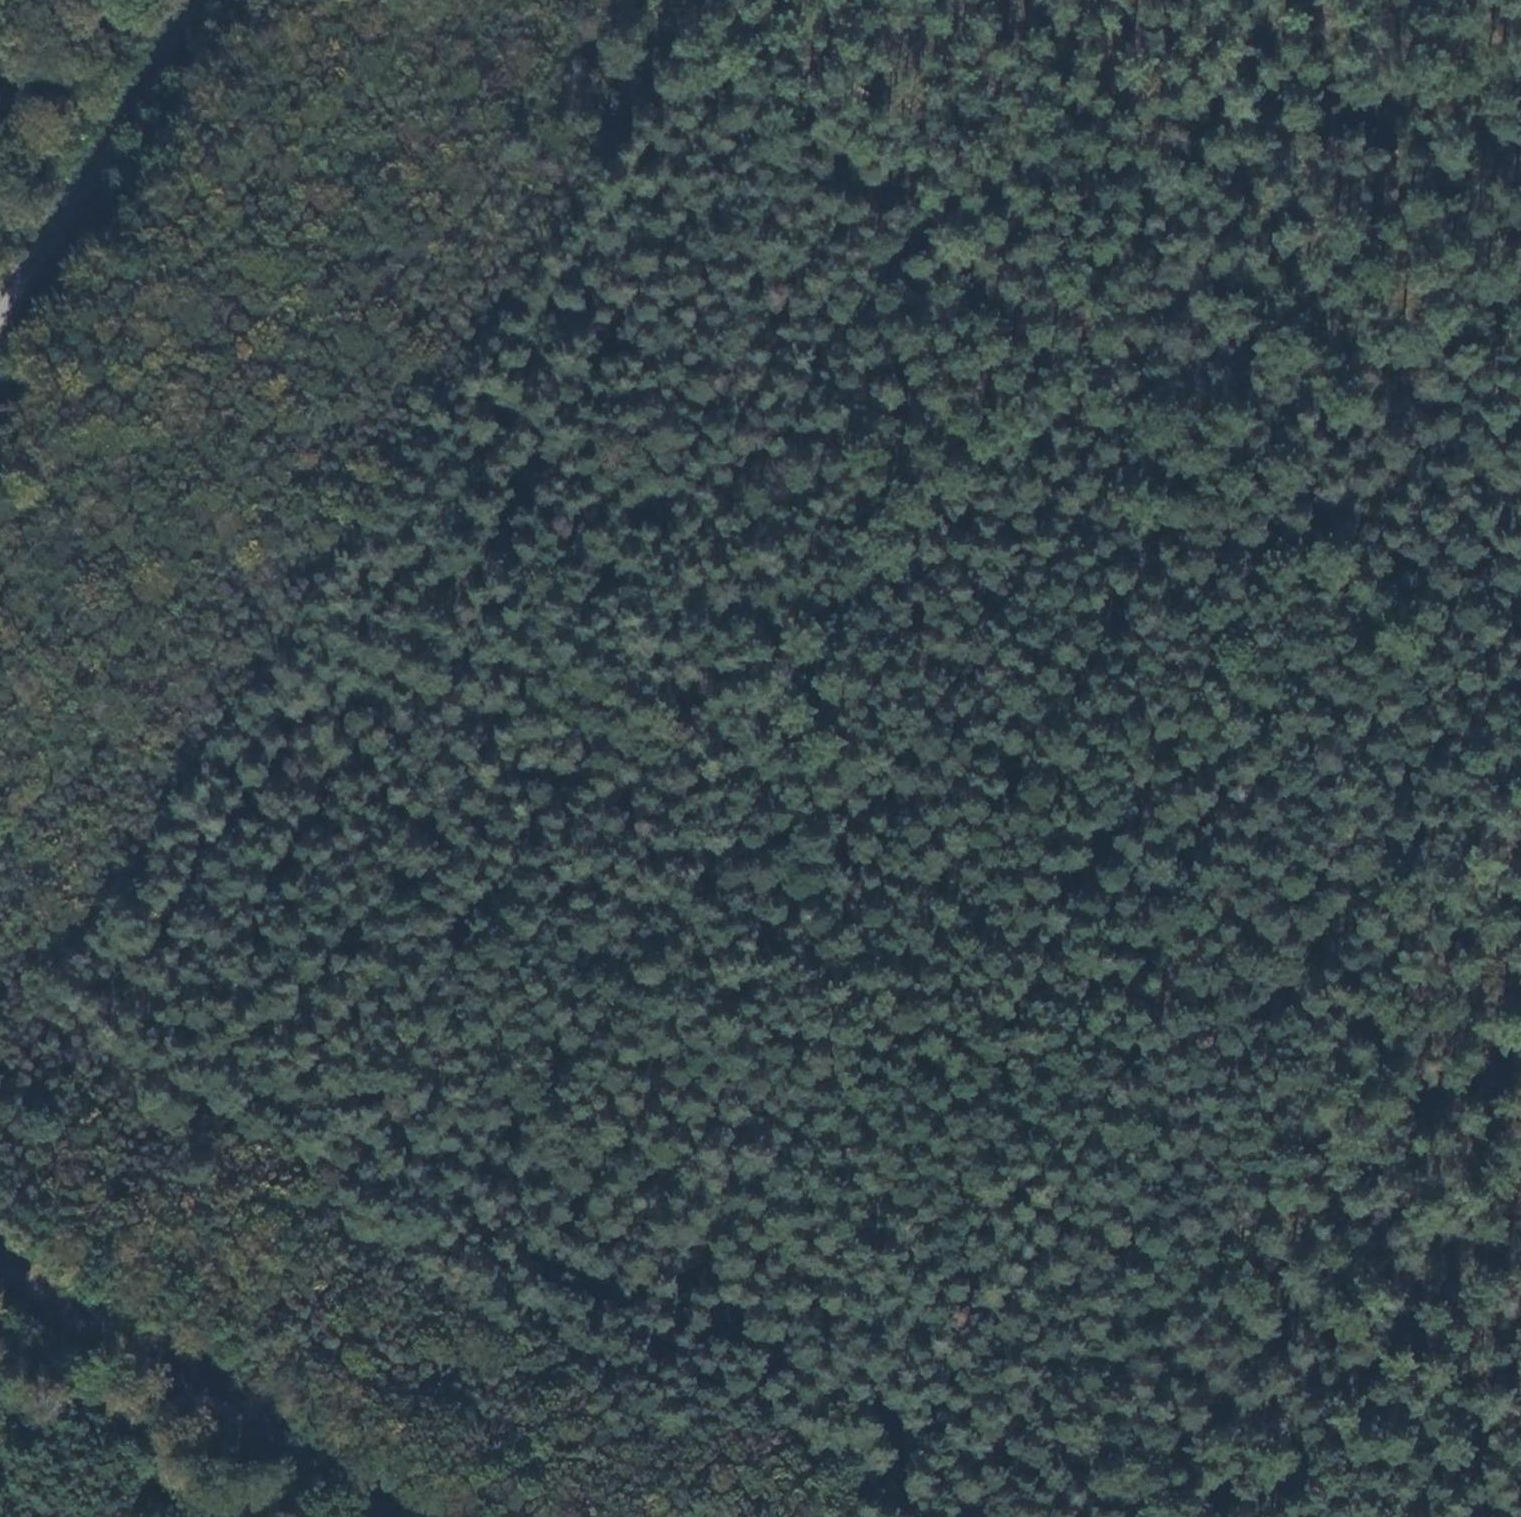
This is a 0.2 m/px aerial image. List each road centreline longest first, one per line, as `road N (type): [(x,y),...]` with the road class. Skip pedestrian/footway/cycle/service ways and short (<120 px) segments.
road 1 (track): [(385,1516),(0,1266)]
road 2 (secondary): [(0,315),(193,0)]

